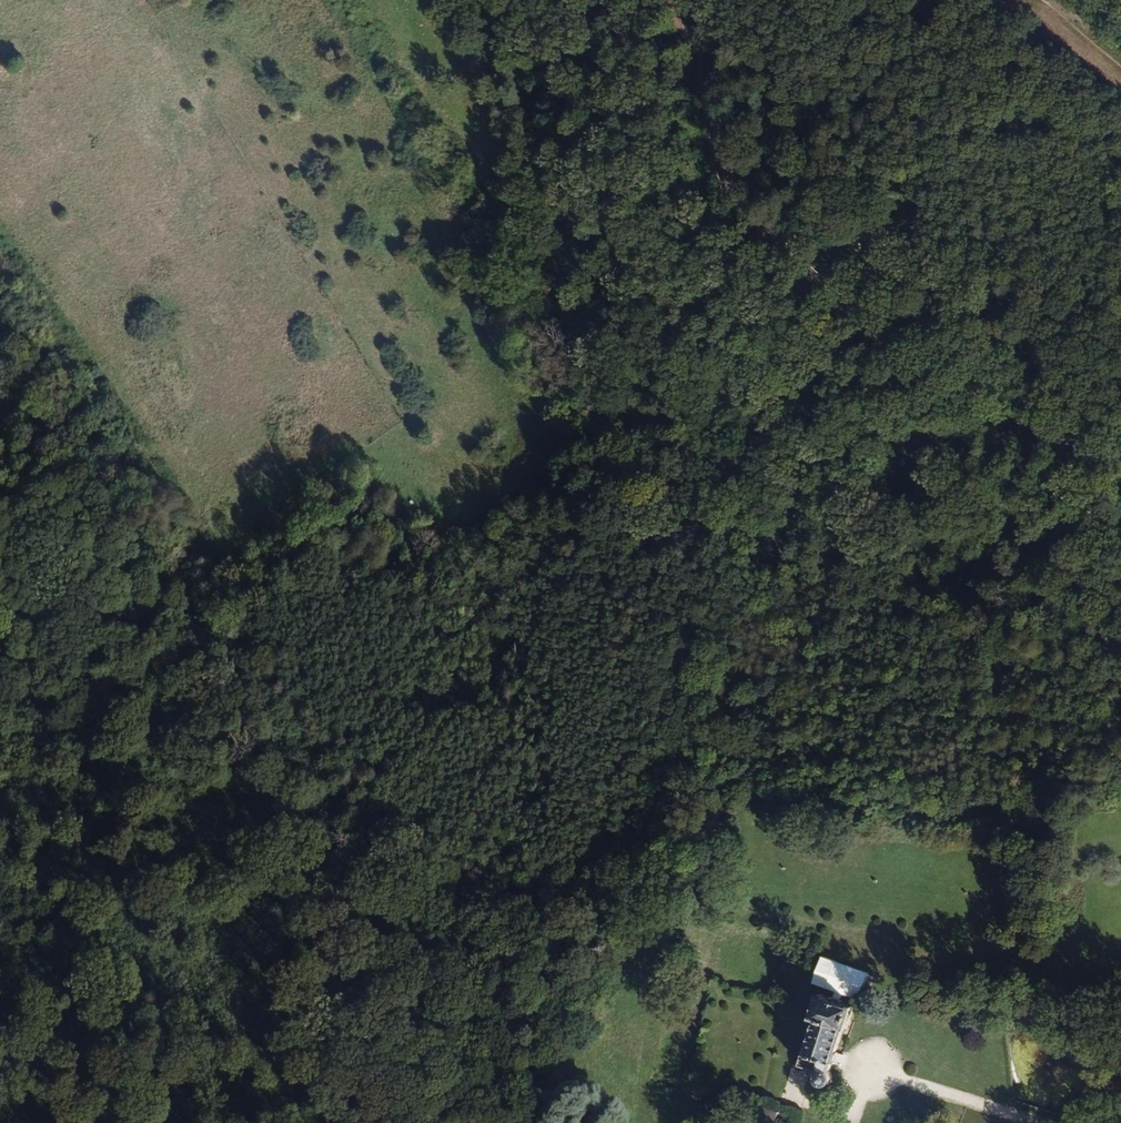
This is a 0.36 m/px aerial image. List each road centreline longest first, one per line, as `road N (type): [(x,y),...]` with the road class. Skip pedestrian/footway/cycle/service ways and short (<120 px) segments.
road 1 (tertiary): [(691,0),(750,202),(933,377),(1073,447),(1120,457)]
road 2 (track): [(0,322),(110,516),(198,635),(267,602),(352,756)]

